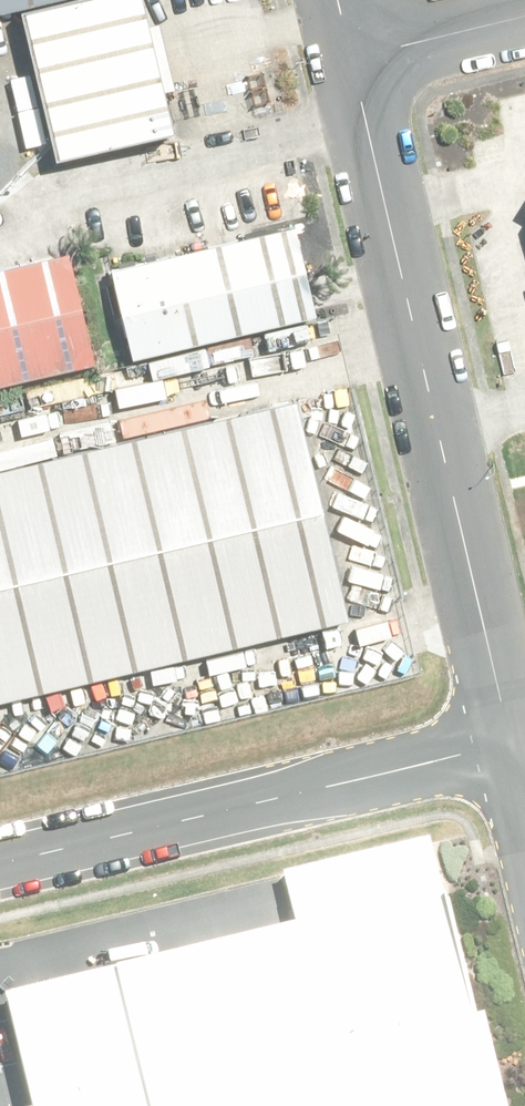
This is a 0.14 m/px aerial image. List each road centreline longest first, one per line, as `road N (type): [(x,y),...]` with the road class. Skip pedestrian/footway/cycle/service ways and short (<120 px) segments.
road 1 (residential): [(353,55),(511,744)]
road 2 (residential): [(0,865),(511,744)]
road 3 (residential): [(524,16),(353,55)]

